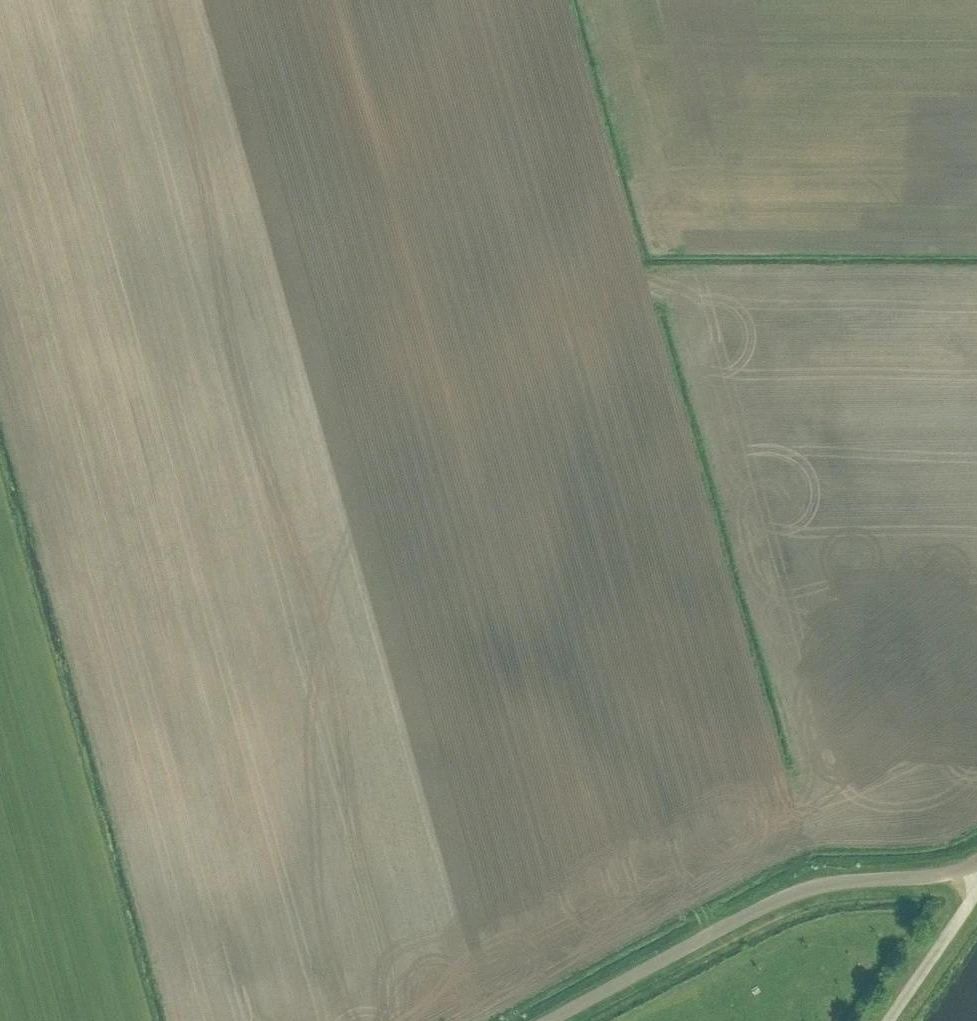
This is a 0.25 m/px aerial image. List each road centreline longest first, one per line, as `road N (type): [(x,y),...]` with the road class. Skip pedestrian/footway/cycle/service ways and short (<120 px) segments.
road 1 (unclassified): [(544,1020),(785,897),(973,866)]
road 2 (unclassified): [(888,1020),(975,895),(973,866)]

